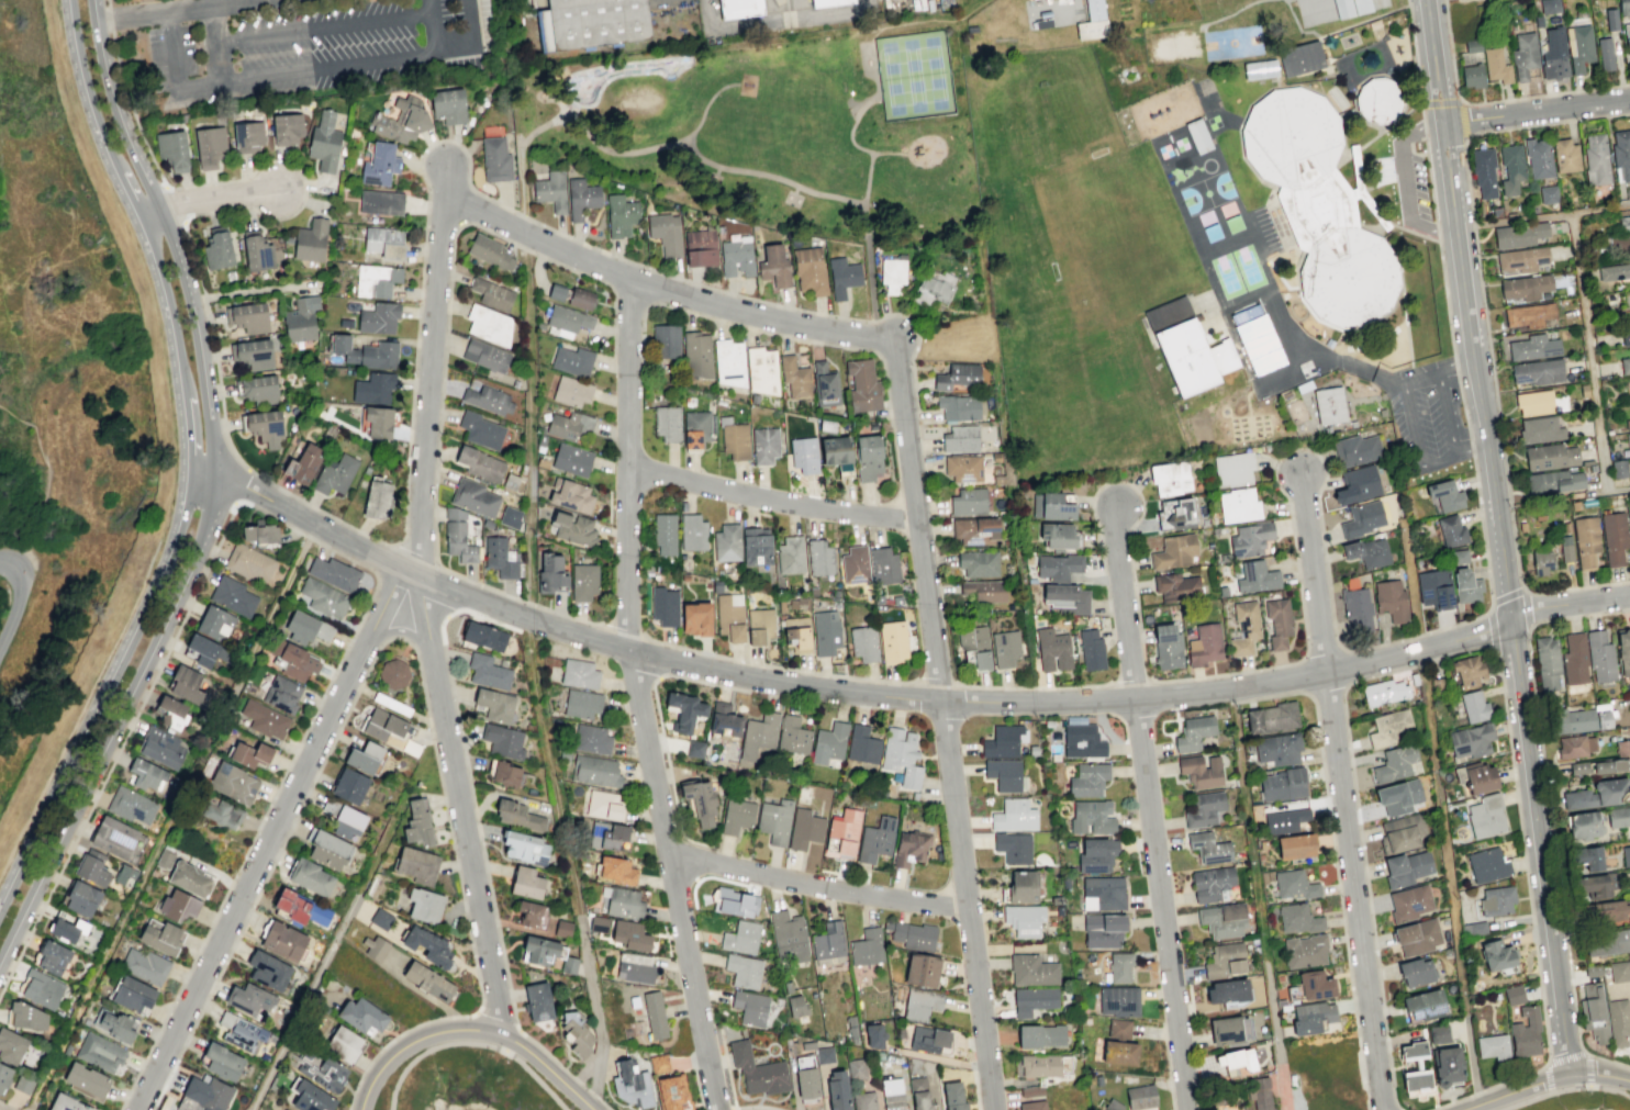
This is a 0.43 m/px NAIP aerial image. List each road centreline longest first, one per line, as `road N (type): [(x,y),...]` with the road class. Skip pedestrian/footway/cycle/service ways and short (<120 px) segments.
road 1 (tertiary): [(1574,1057),(1432,0)]
road 2 (tertiary): [(0,955),(192,561),(209,480),(194,324),(177,258),(107,90),(90,0)]
road 3 (residential): [(1512,614),(1488,629),(1328,672),(1137,700),(1029,704),(786,684),(628,653),(539,624)]
road 4 (tertiary): [(73,0),(99,119),(171,307),(191,479),(182,524),(0,907)]
road 5 (residential): [(503,1034),(421,576),(443,166)]
road 6 (residential): [(721,1109),(628,653),(627,278)]
road 7 (residential): [(992,1109),(892,338)]
road 8 (residential): [(1387,1109),(1302,472)]
road 9 (residential): [(140,1109),(395,586),(421,576)]
road 10 (residential): [(1190,1109),(1116,506)]
road 11 (residential): [(892,338),(807,329),(691,299),(527,236),(447,193)]
road 12 (residential): [(525,618),(245,490),(191,479)]
road 13 (residential): [(968,912),(669,855)]
road 14 (residential): [(917,523),(762,500),(630,466)]
road 15 (tertiary): [(592,1109),(513,1040),(462,1029),(401,1050),(375,1078),(366,1109)]
road 16 (residential): [(1629,98),(1449,123)]
road 17 (tertiary): [(1629,1080),(1551,1077),(1463,1109)]
road 18 (residential): [(138,210),(277,190)]

